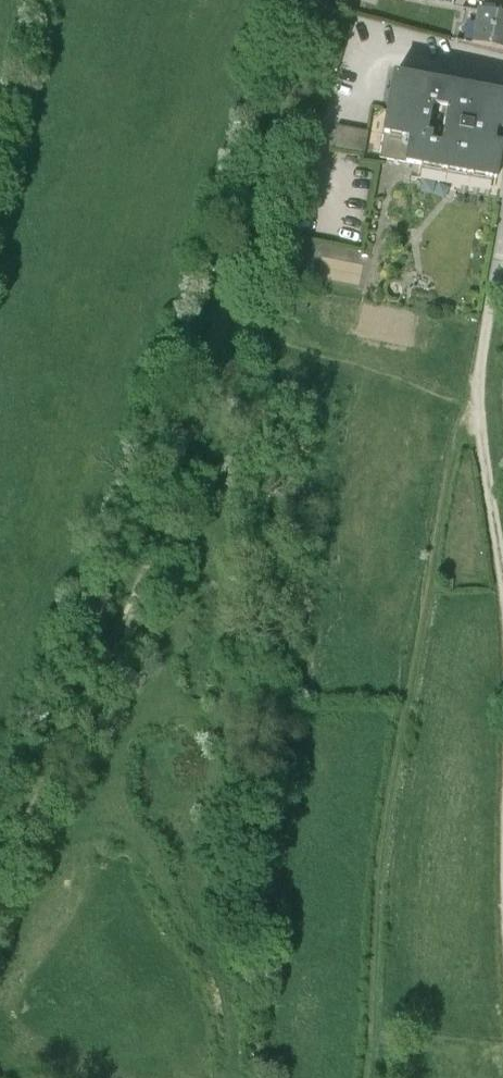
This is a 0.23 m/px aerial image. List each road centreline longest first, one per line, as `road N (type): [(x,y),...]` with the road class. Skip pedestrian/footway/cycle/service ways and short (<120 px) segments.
road 1 (track): [(477,406),(453,451),(384,821),(368,1077)]
road 2 (track): [(216,332),(146,556),(0,871)]
road 3 (track): [(322,0),(216,332)]
road 4 (track): [(477,406),(502,592)]

